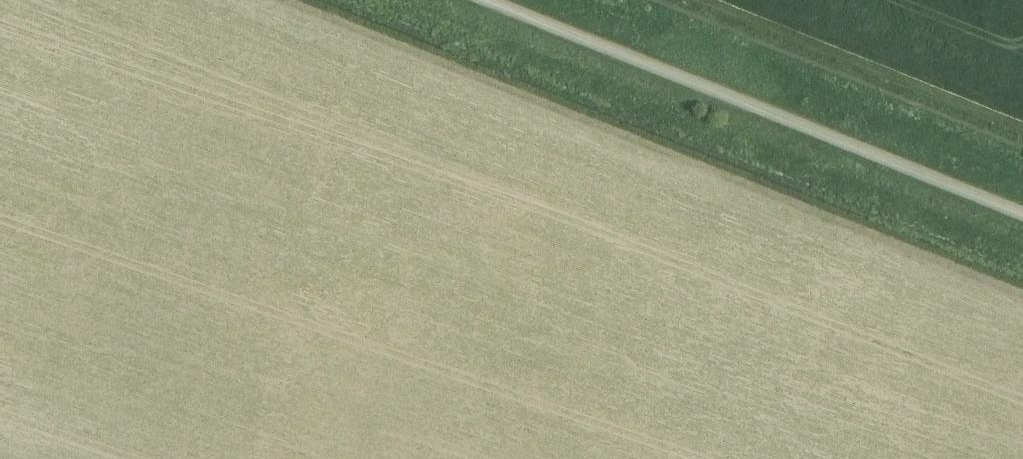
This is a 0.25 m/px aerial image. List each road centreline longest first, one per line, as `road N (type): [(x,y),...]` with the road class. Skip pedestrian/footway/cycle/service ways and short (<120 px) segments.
road 1 (unclassified): [(1022,216),(483,0)]

